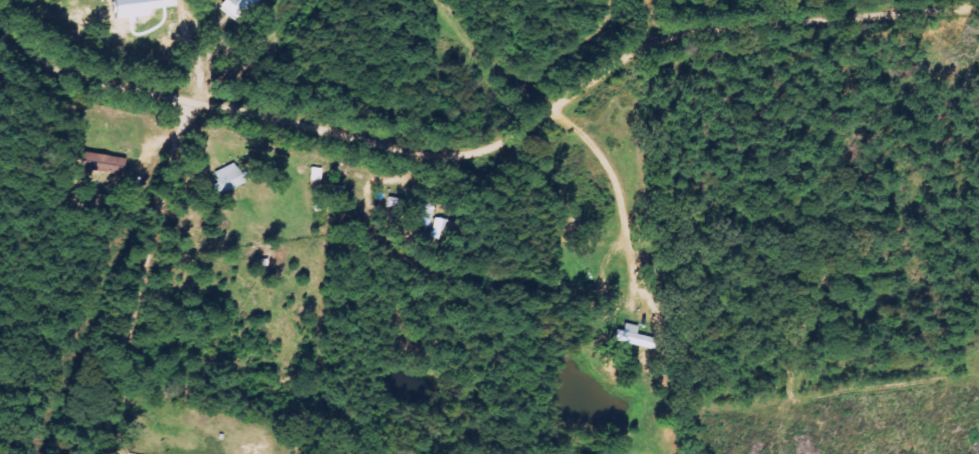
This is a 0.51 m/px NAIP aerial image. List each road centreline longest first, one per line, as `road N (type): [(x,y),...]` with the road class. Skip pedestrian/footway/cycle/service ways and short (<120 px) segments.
road 1 (residential): [(200,129),(476,144),(661,83),(671,63)]
road 2 (residential): [(138,453),(200,129)]
road 3 (residential): [(671,63),(978,34)]
road 4 (residential): [(200,129),(70,68),(0,23)]

